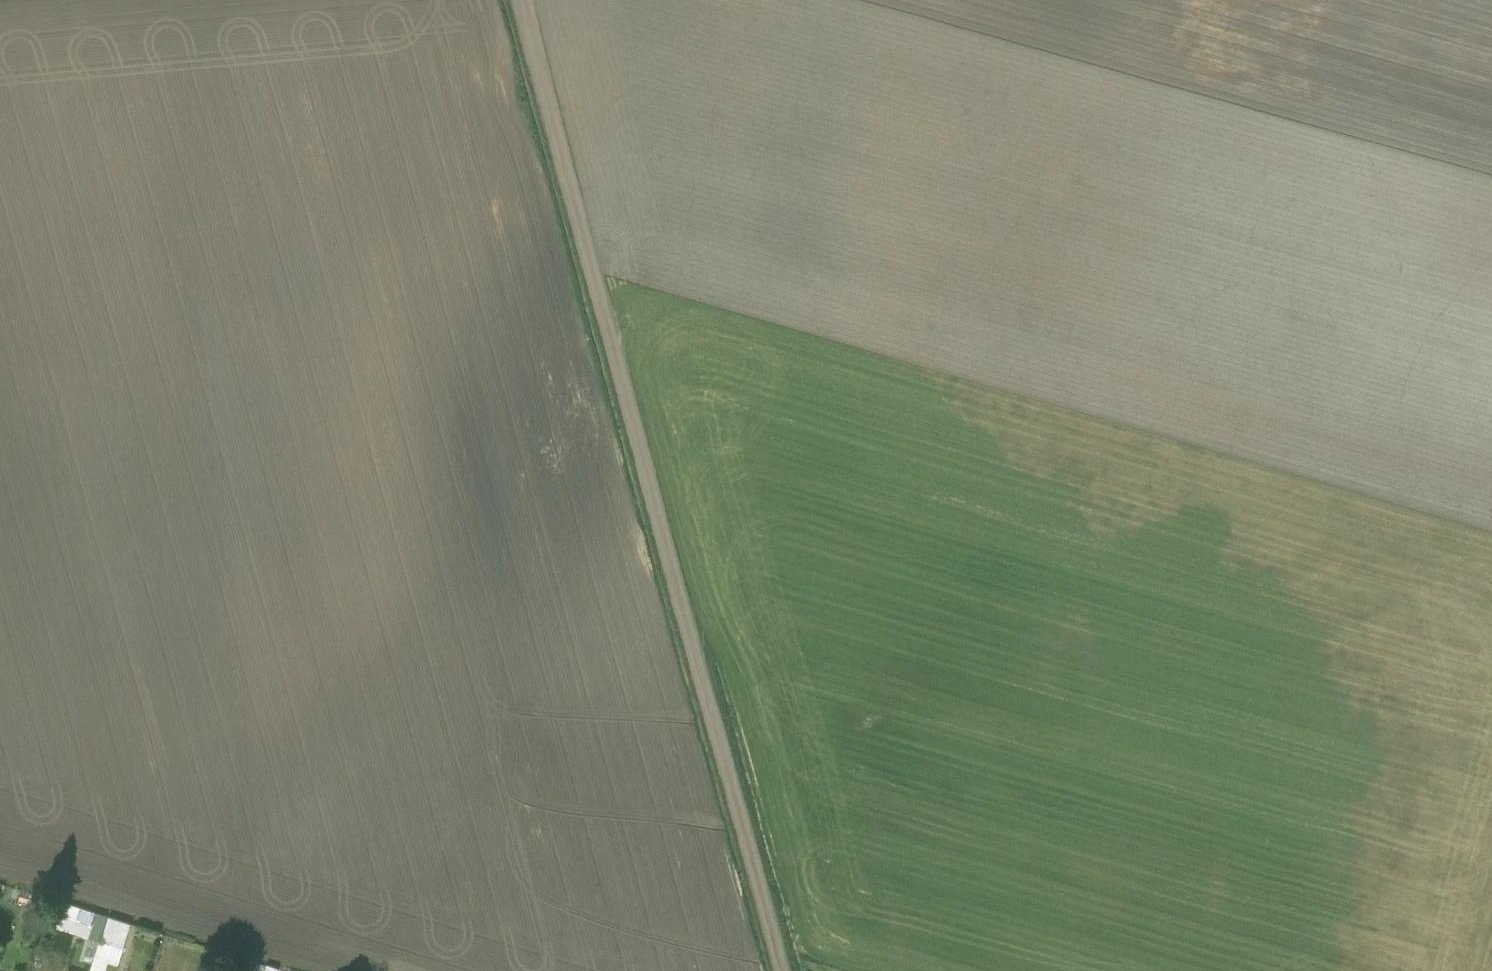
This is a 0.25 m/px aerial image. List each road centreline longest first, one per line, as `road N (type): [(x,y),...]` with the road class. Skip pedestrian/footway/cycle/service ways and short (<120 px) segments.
road 1 (track): [(520,0),(781,970)]

